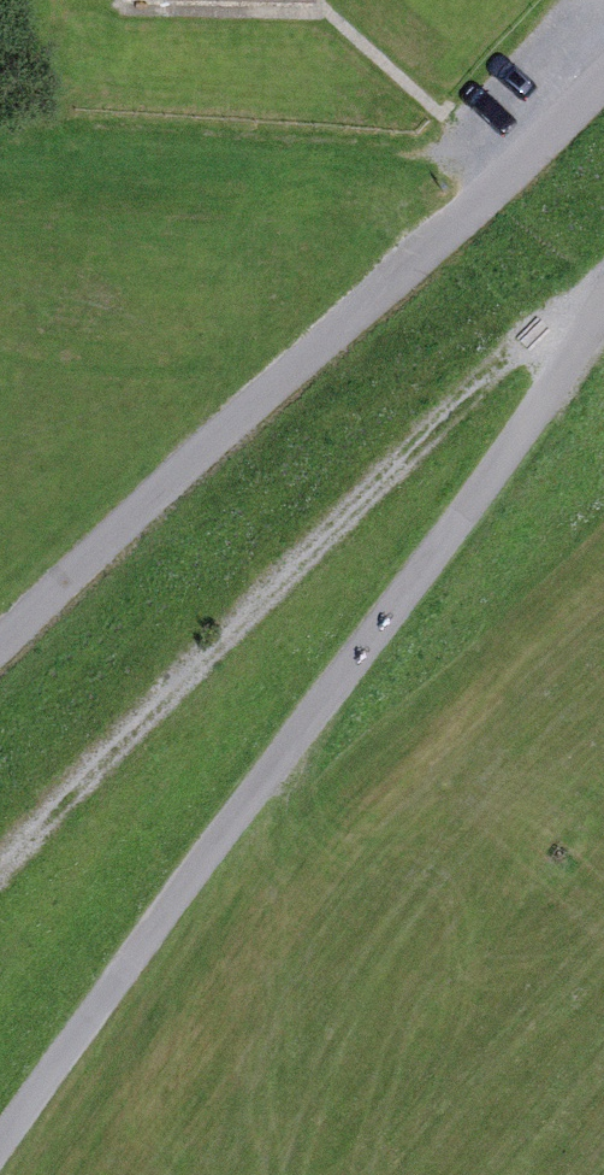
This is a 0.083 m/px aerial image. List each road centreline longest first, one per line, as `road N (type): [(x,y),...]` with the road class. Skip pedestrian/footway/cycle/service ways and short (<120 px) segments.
road 1 (track): [(603,305),(430,562),(0,1149)]
road 2 (track): [(603,303),(530,343),(0,866)]

